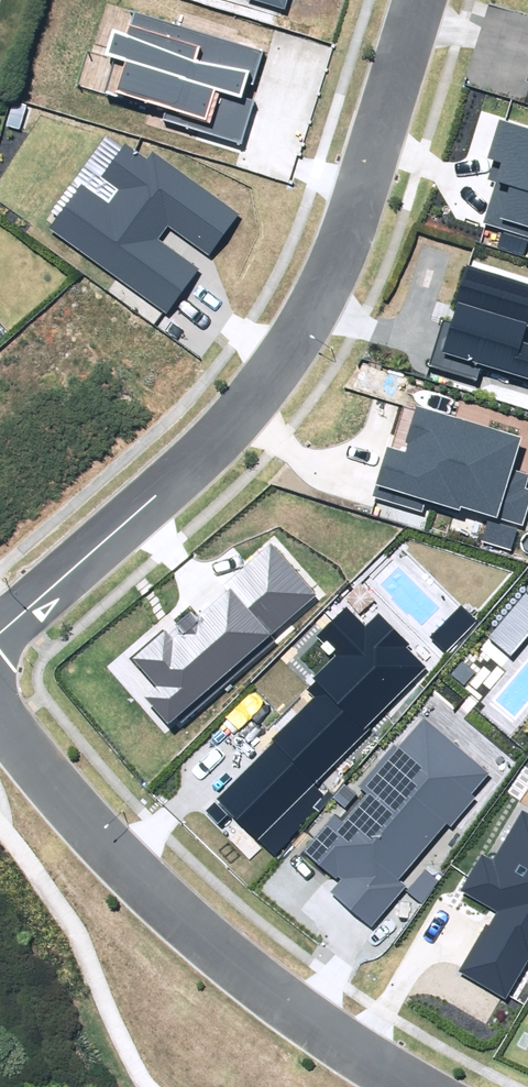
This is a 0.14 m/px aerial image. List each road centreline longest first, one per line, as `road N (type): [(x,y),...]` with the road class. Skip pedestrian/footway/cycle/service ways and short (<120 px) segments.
road 1 (residential): [(0,627),(297,310),(413,0)]
road 2 (residential): [(429,1086),(340,1035),(182,917),(38,768),(0,717)]

